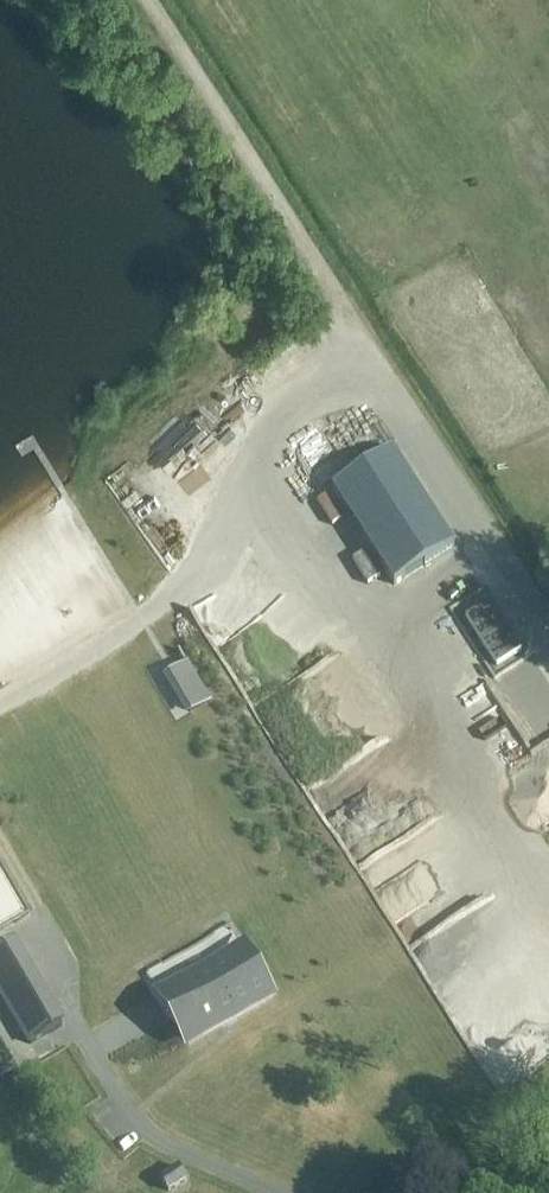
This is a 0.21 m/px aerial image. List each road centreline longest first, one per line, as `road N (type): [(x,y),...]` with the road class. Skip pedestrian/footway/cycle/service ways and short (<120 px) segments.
road 1 (track): [(380,367),(146,0)]

